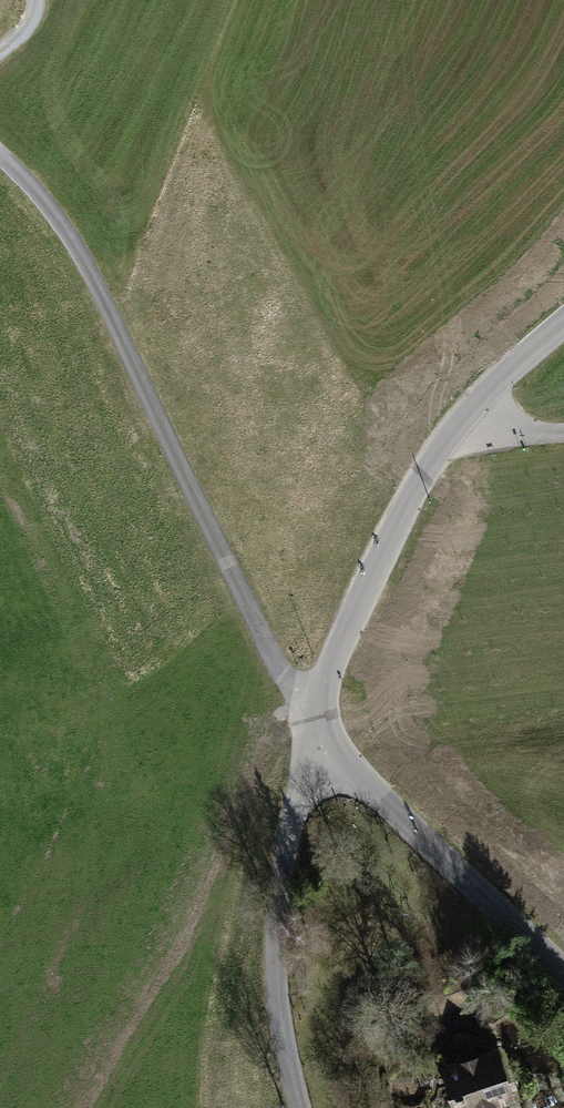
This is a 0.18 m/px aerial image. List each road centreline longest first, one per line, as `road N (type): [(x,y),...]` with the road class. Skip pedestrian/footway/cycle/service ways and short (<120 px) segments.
road 1 (residential): [(312,728),(78,253),(0,158)]
road 2 (unclassified): [(300,1107),(275,933),(280,875),(312,728)]
road 3 (tertiary): [(312,728),(563,970)]
road 4 (tertiary): [(312,728),(338,648),(410,498),(463,417)]
road 5 (tertiary): [(463,417),(563,322)]

